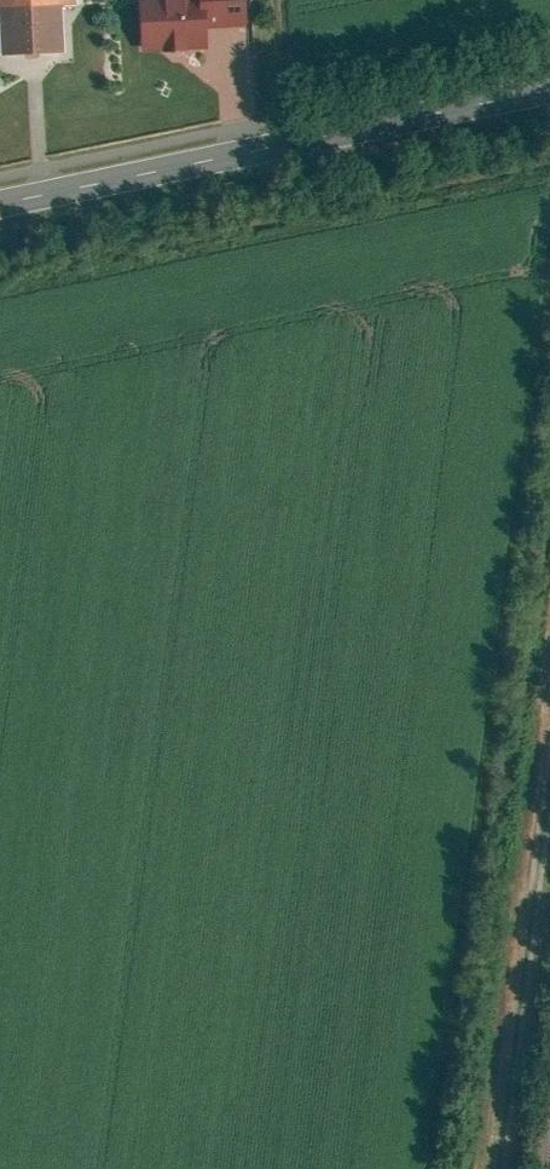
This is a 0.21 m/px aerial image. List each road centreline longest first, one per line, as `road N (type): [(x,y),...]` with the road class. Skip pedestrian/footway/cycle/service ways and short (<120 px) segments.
road 1 (tertiary): [(549,90),(0,205)]
road 2 (track): [(504,1168),(549,800)]

